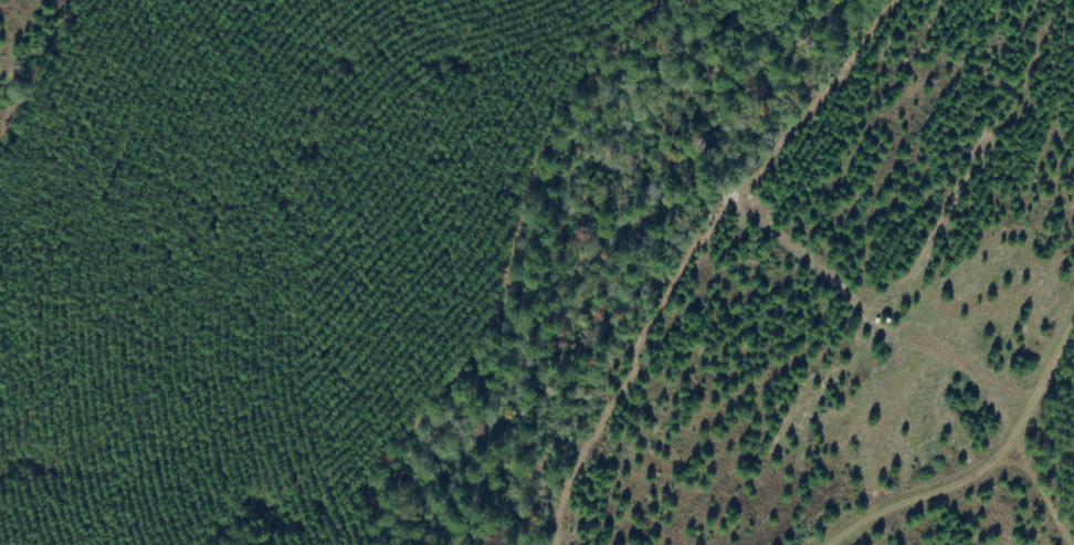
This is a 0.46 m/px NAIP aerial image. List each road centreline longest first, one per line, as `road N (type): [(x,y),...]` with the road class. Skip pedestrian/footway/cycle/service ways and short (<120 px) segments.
road 1 (residential): [(942,544),(1073,333)]

